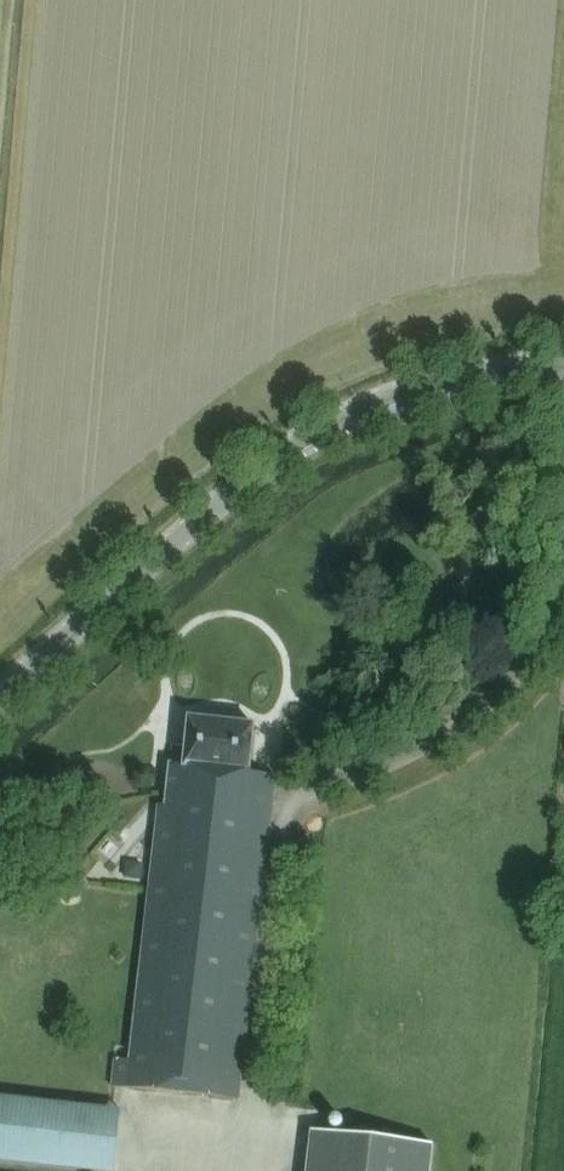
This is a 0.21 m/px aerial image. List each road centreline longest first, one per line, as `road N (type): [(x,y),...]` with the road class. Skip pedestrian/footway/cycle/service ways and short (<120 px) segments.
road 1 (secondary): [(563,365),(438,382),(314,435),(0,697)]

